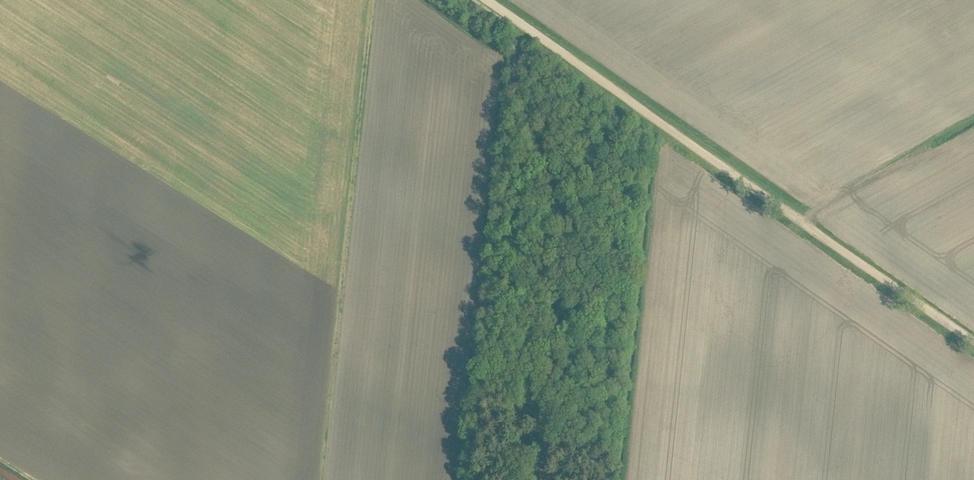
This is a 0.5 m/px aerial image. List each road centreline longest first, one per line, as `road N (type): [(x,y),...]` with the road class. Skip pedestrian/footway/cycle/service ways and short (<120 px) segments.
road 1 (track): [(507,20),(973,348)]

